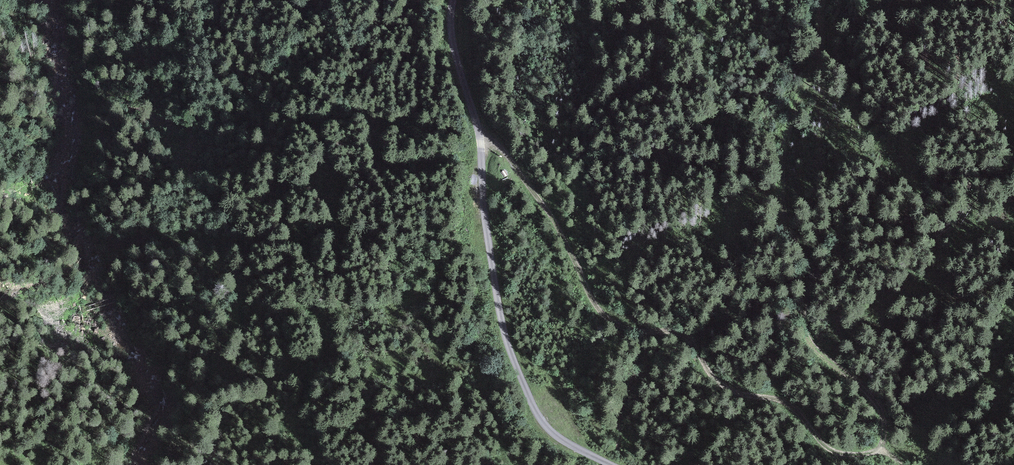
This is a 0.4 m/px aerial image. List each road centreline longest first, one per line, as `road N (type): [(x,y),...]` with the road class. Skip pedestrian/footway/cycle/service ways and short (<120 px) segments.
road 1 (track): [(903,464),(886,453),(827,449),(790,406),(719,384),(688,339),(608,320),(545,206),(501,148),(480,135)]
road 2 (track): [(876,452),(886,428),(881,411),(817,349),(805,324),(814,276),(784,199),(784,147),(819,50),(824,0)]
road 3 (track): [(480,135),(510,348),(548,427),(611,464)]
road 4 (track): [(454,0),(451,29),(480,135)]

